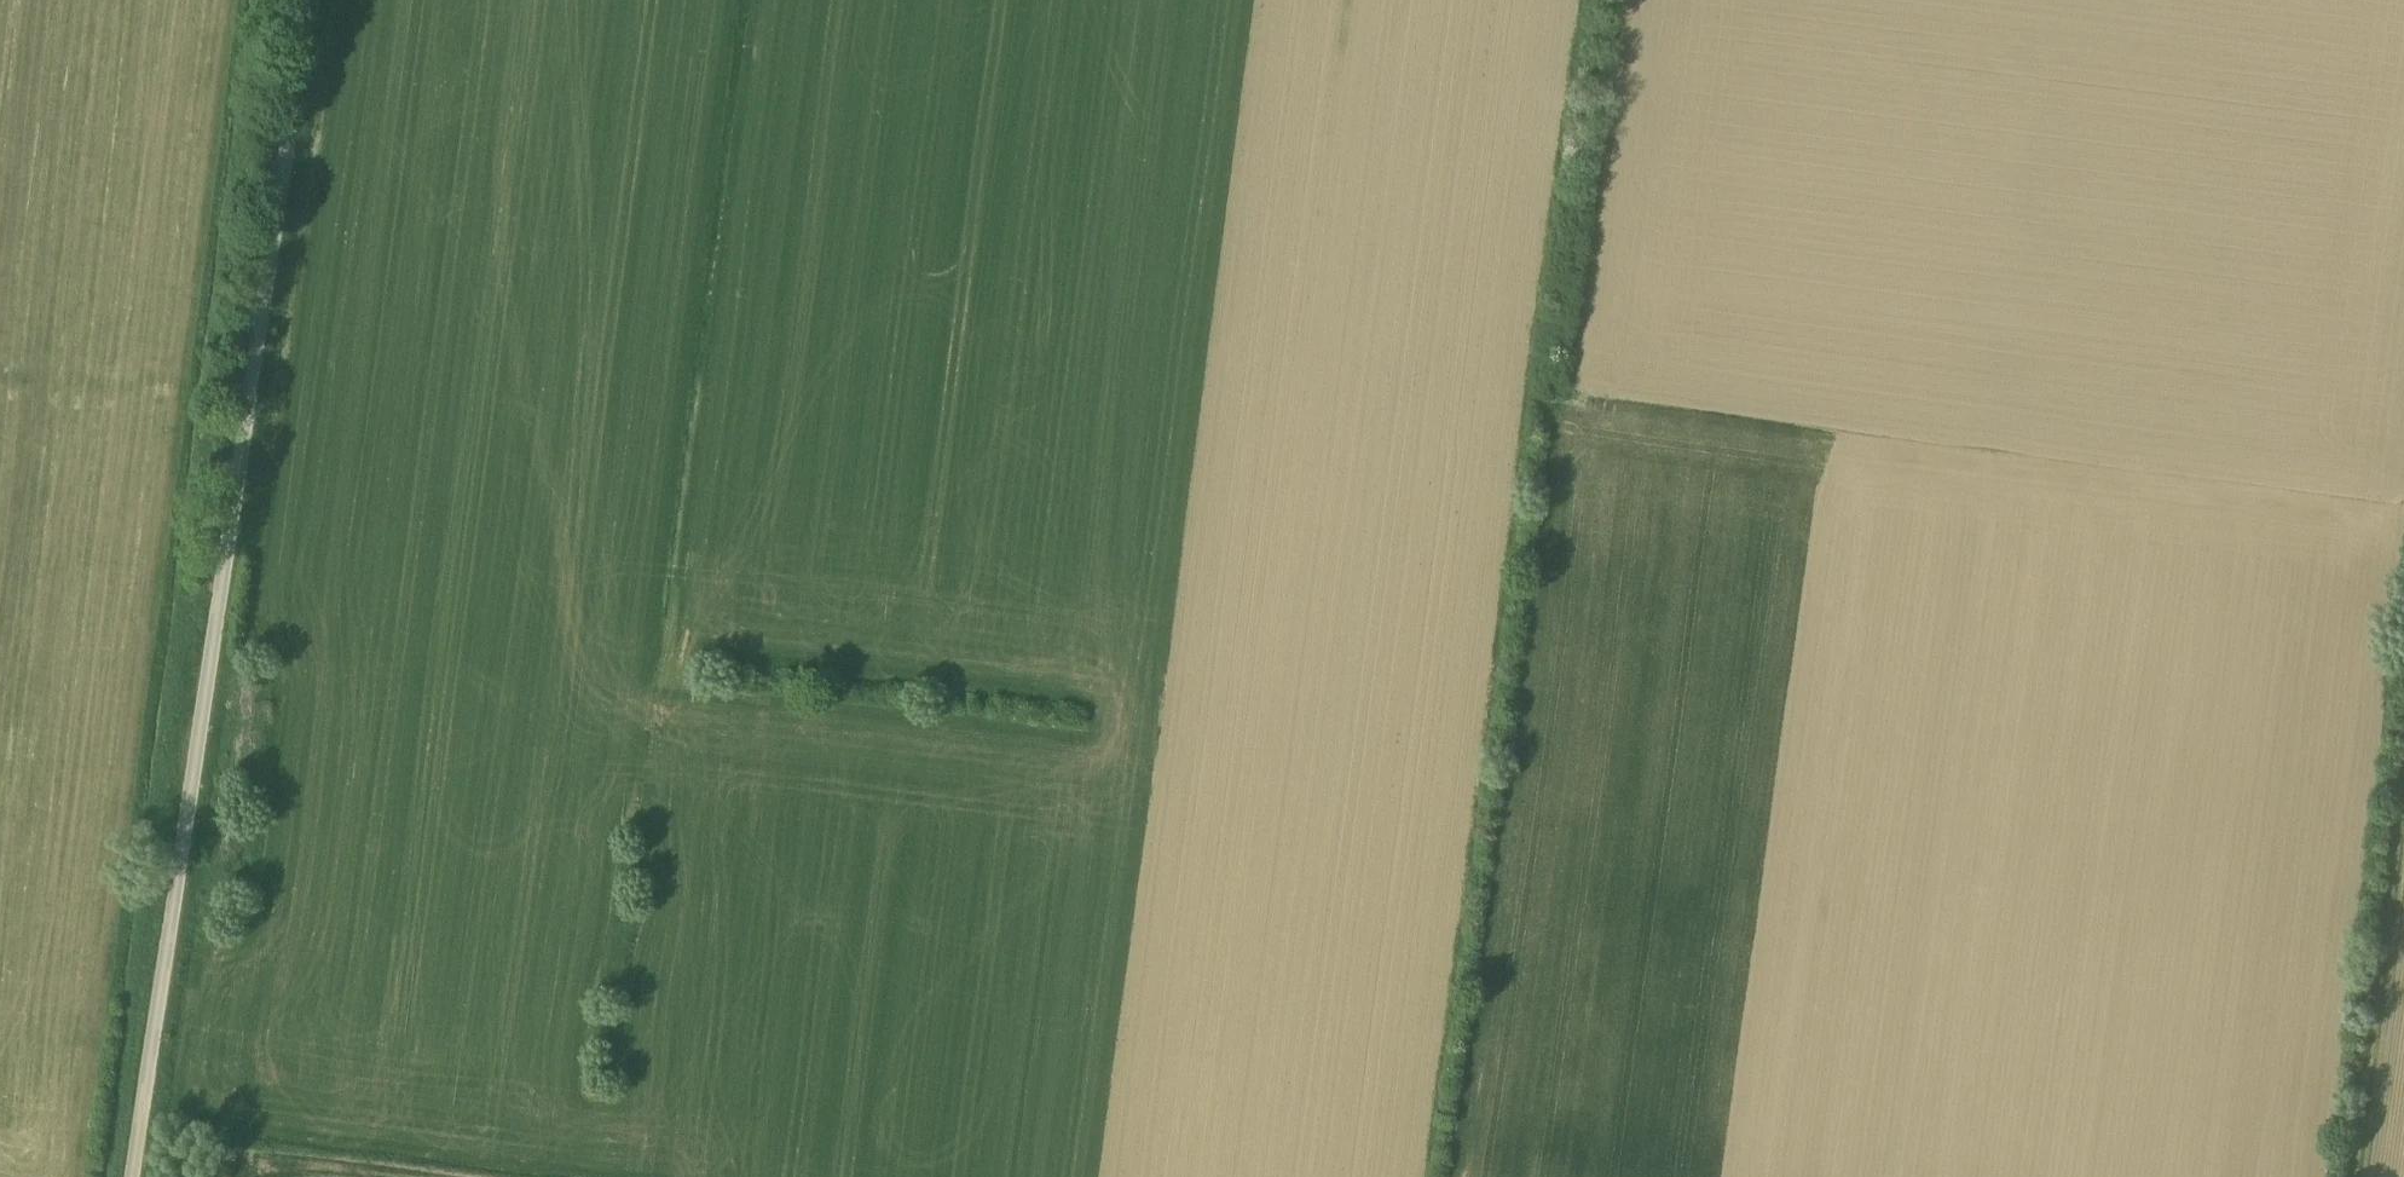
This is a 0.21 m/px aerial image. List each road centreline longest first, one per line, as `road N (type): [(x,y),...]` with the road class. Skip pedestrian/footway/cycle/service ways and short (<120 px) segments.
road 1 (unclassified): [(317,0),(136,1176)]
road 2 (track): [(2403,749),(2347,1176)]

